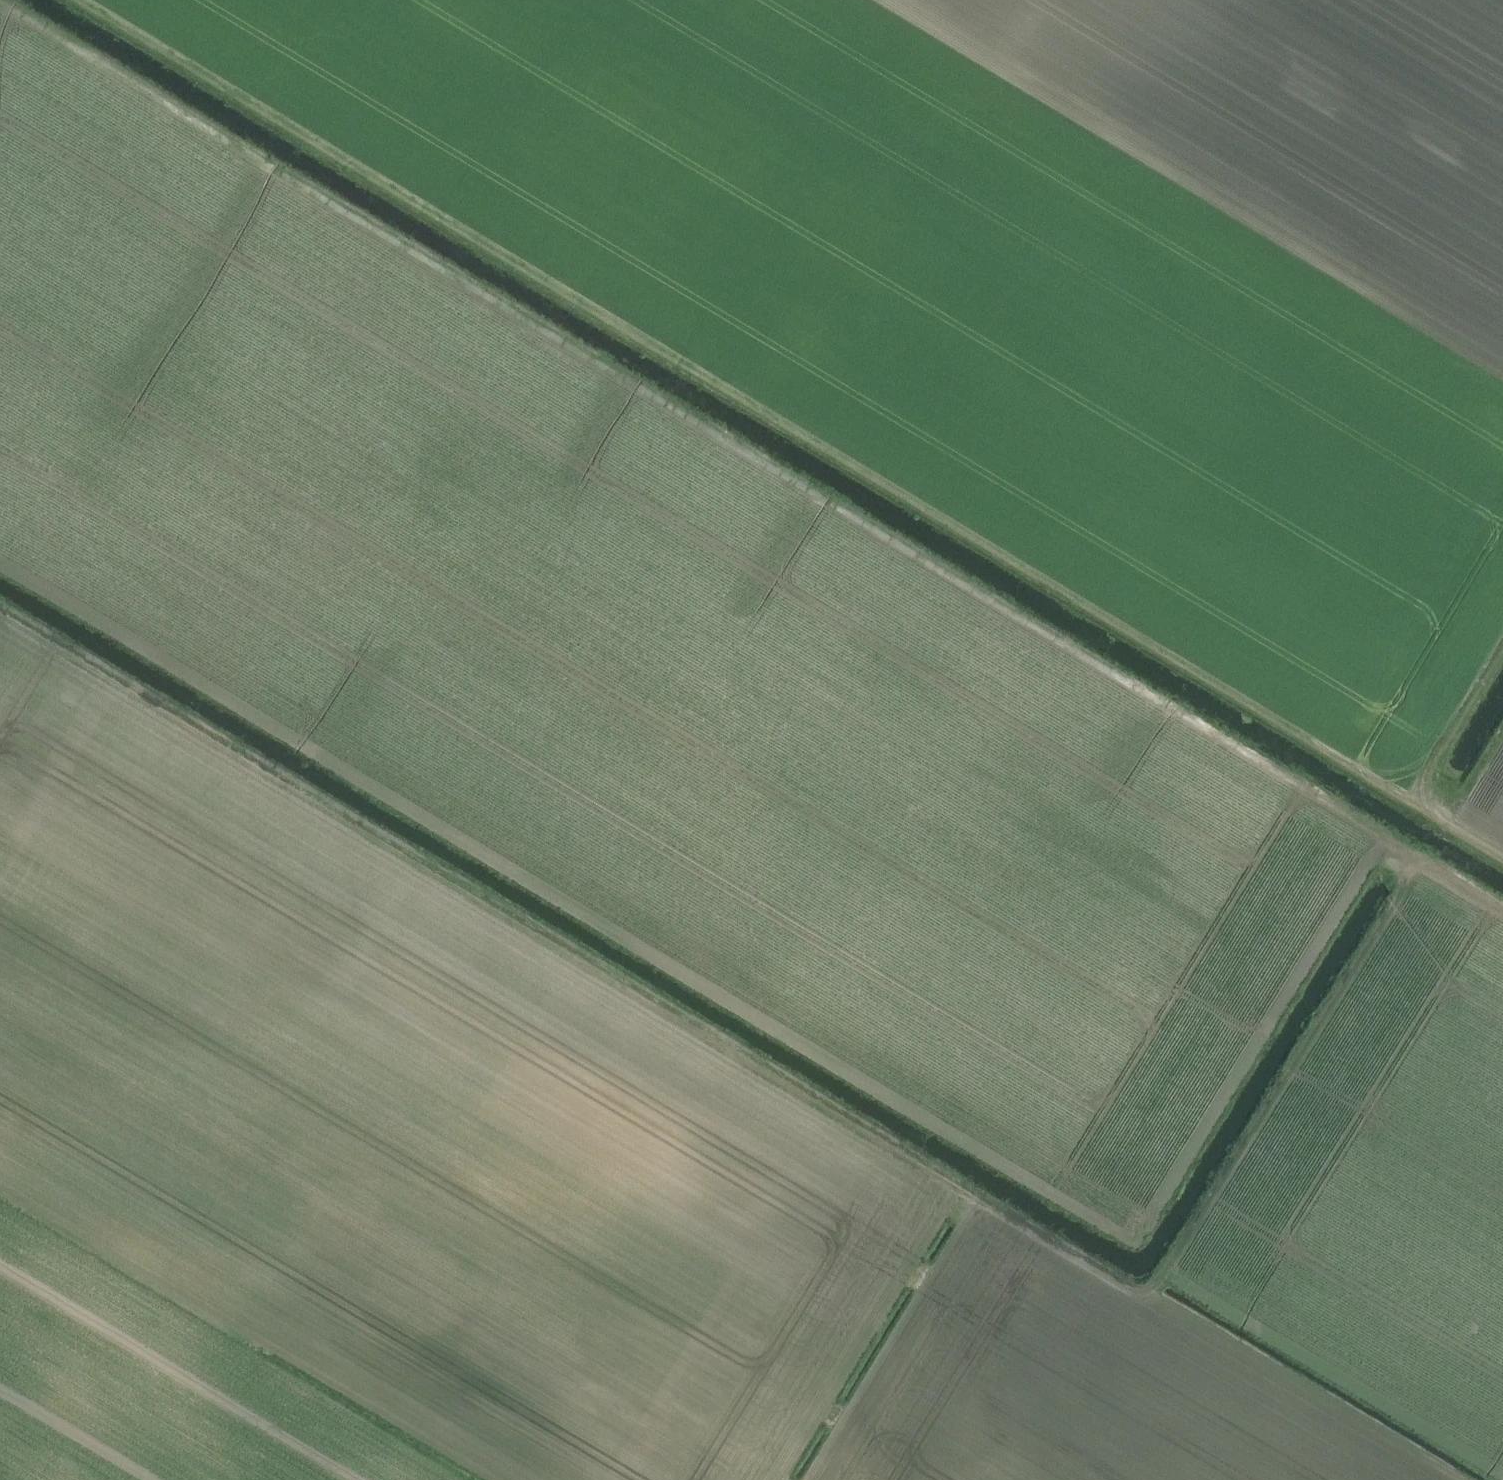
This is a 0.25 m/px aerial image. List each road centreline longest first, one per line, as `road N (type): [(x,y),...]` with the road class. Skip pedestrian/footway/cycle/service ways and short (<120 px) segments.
road 1 (track): [(1502,903),(0,1)]

